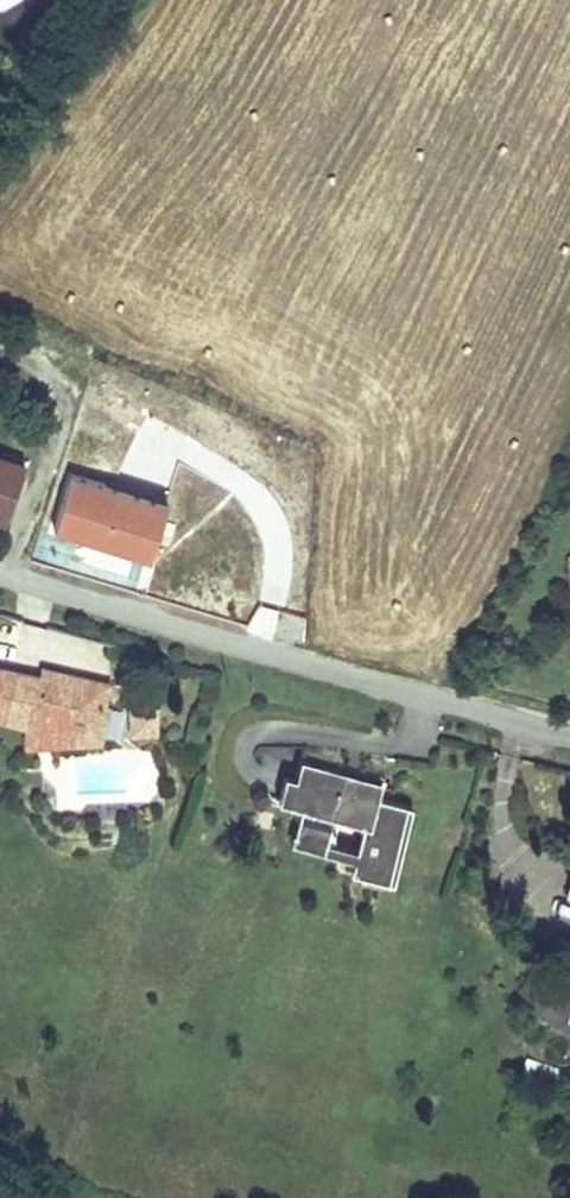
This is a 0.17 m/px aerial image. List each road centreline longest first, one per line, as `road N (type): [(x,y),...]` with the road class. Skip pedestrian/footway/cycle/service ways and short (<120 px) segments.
road 1 (unclassified): [(0,573),(569,737)]

